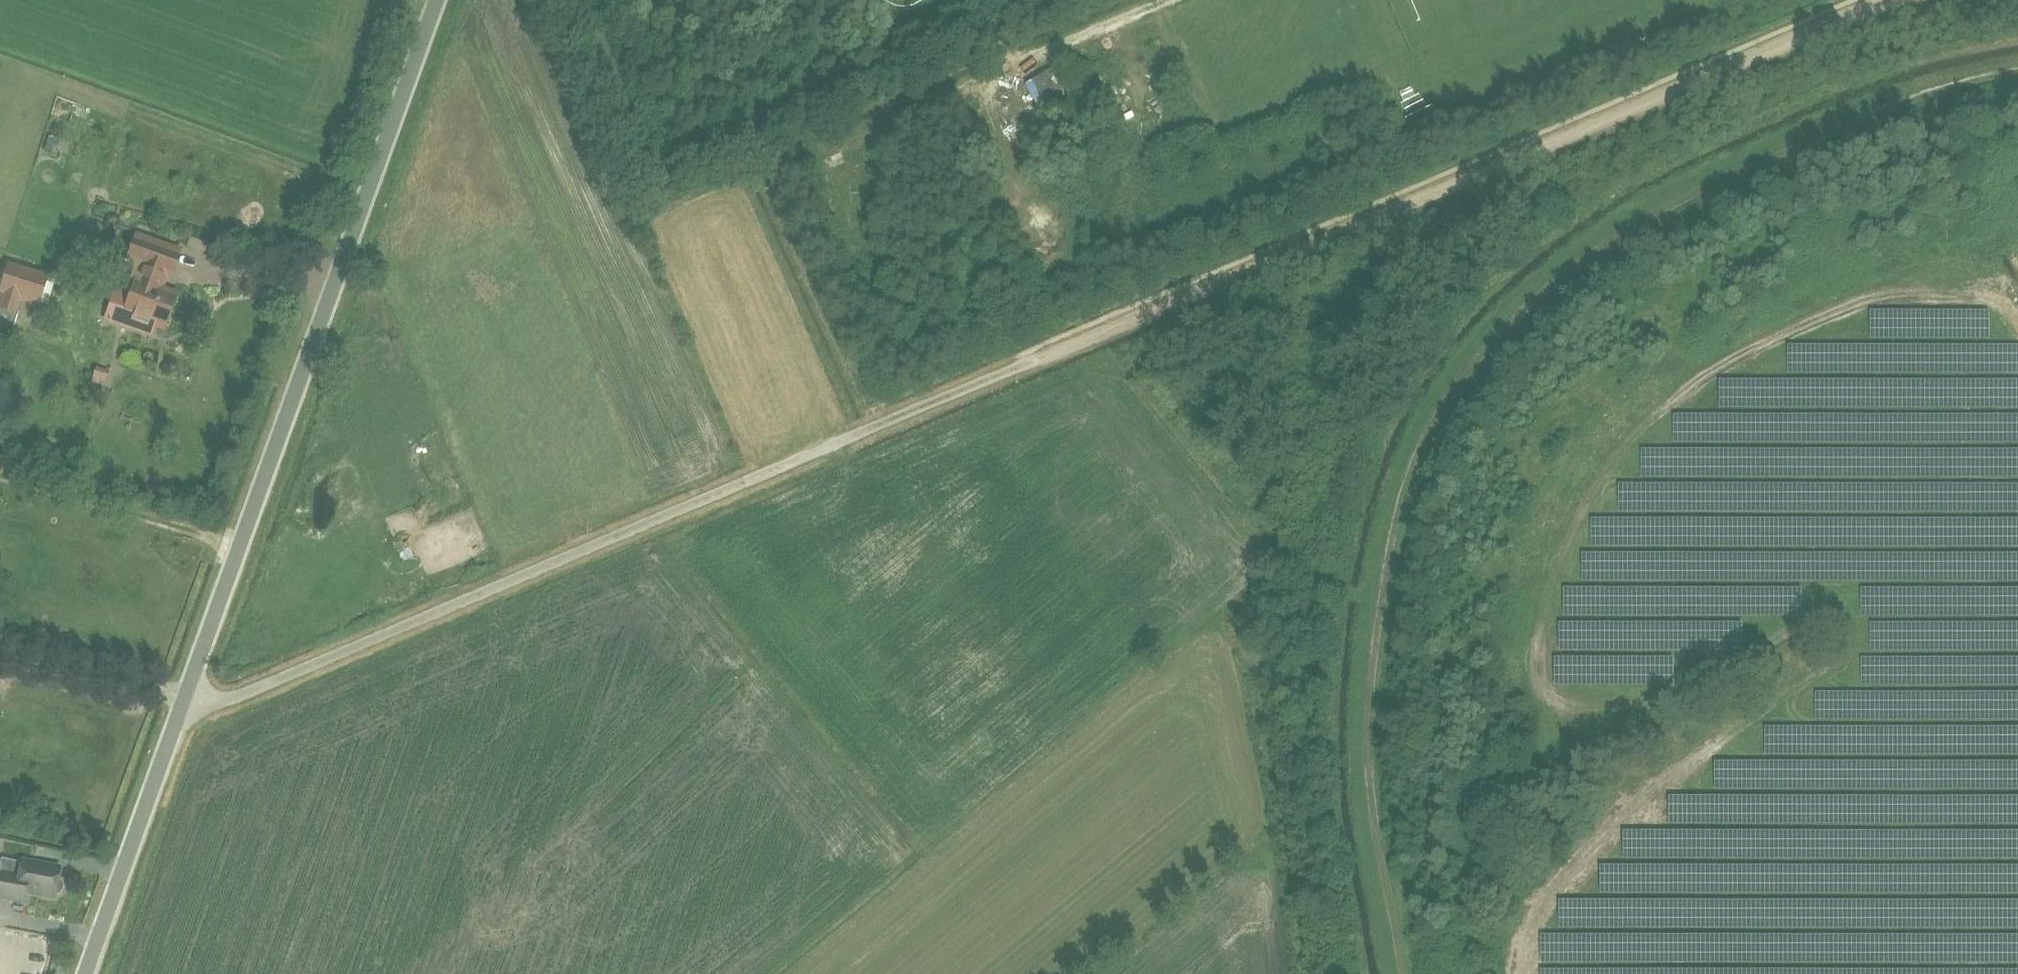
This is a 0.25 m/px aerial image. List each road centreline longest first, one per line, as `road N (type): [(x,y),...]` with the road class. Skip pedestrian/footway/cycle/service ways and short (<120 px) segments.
road 1 (track): [(1006,373),(1886,0)]
road 2 (unclassified): [(179,717),(1006,373)]
road 3 (unclassified): [(179,717),(437,0)]
road 4 (unclassified): [(86,973),(179,717)]

